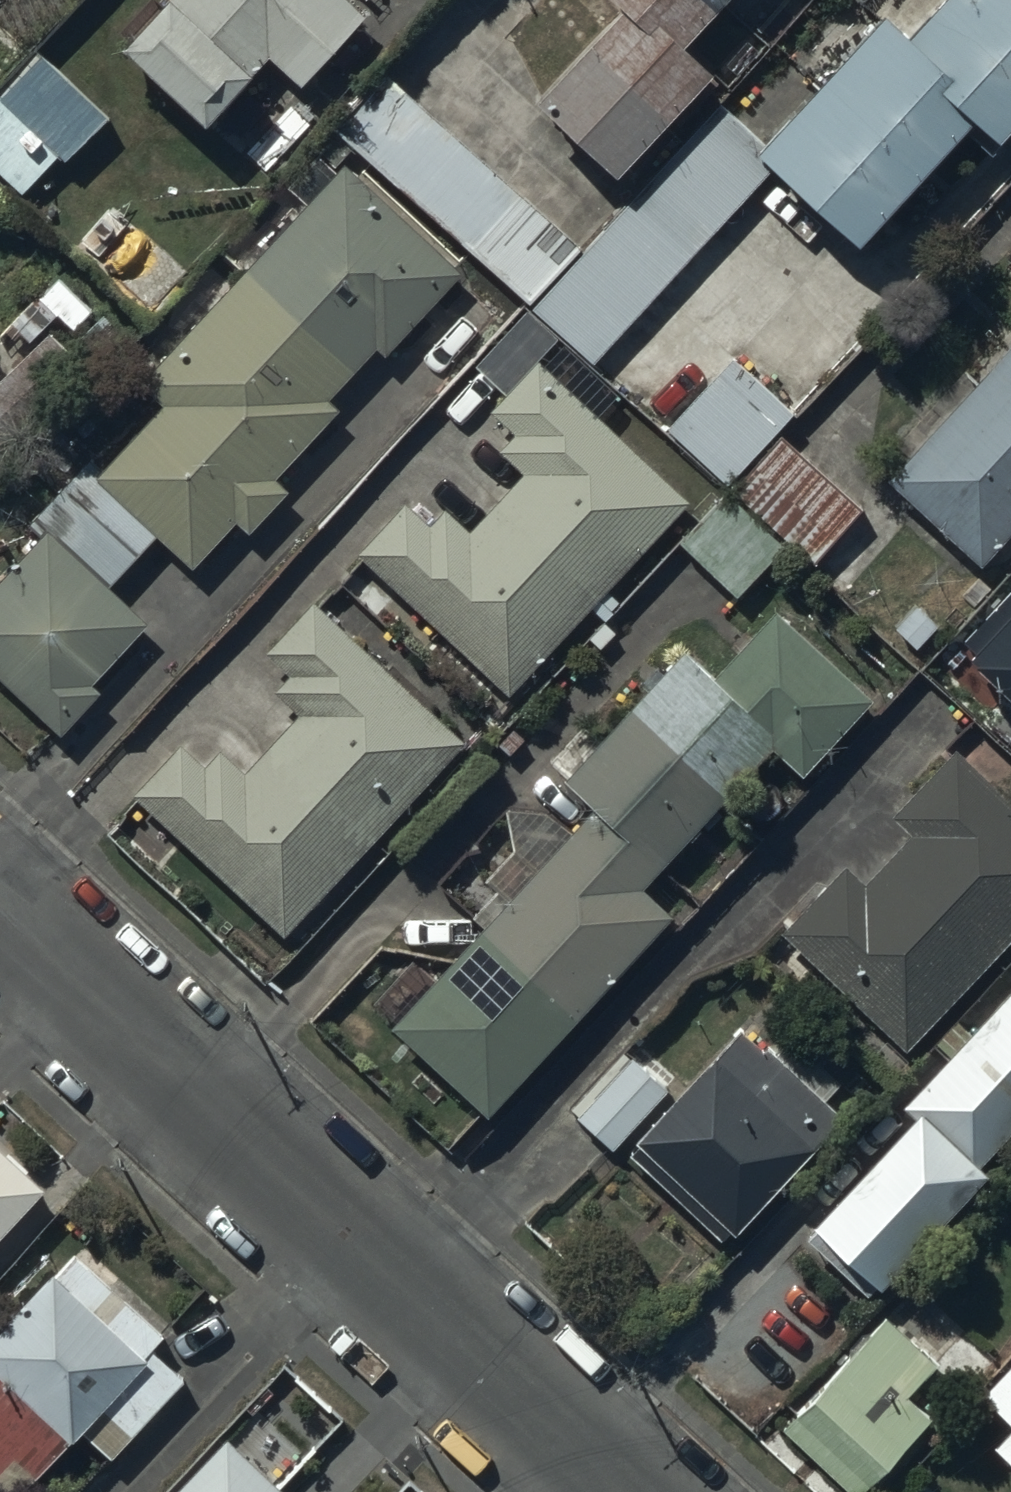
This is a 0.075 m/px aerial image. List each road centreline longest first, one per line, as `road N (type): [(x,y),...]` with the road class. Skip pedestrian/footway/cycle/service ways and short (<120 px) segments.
road 1 (unclassified): [(627,1491),(0,909)]

